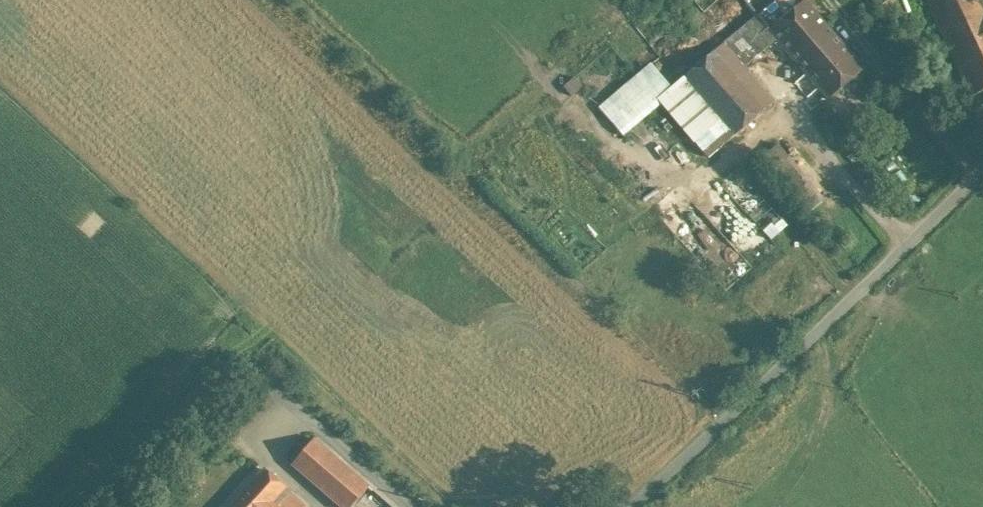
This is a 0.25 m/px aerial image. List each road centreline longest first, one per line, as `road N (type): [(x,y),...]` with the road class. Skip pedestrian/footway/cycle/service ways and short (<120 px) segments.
road 1 (unclassified): [(982,169),(631,506)]

